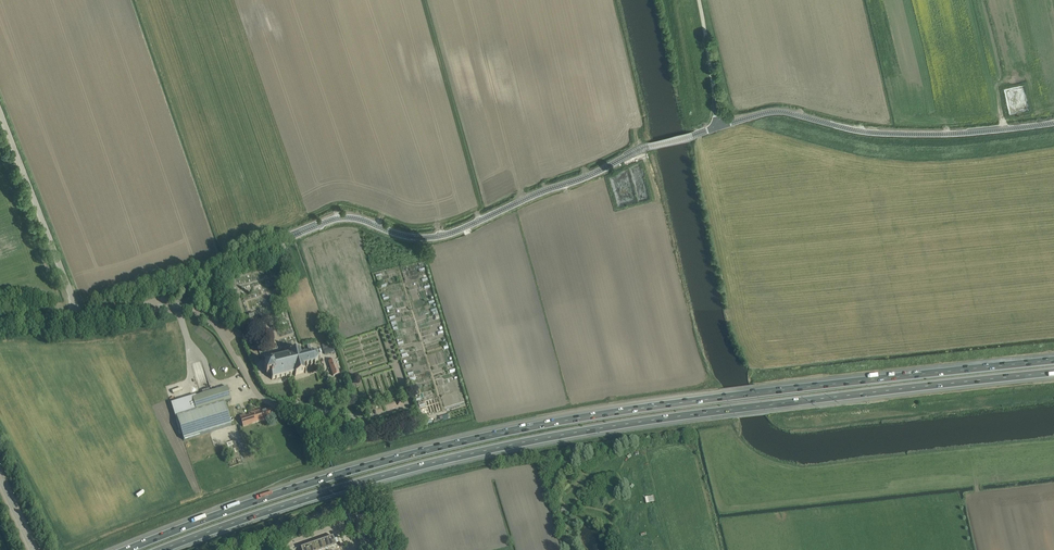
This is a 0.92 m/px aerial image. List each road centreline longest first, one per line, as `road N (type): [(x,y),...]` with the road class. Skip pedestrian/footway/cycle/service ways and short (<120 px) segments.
road 1 (motorway): [(1053,360),(676,403),(501,433),(332,476),(125,549)]
road 2 (motorway): [(160,549),(295,502),(501,446),(680,416),(1053,372)]
road 3 (unclassified): [(182,309),(199,275),(335,218),(407,235),(454,232),(647,146),(719,126)]
road 4 (unclassified): [(719,126),(775,112),(891,134),(1053,123)]
road 5 (tertiary): [(76,315),(0,112)]
road 6 (unclassified): [(305,412),(260,397),(214,323),(182,309)]
road 7 (unclassified): [(719,126),(698,0)]

